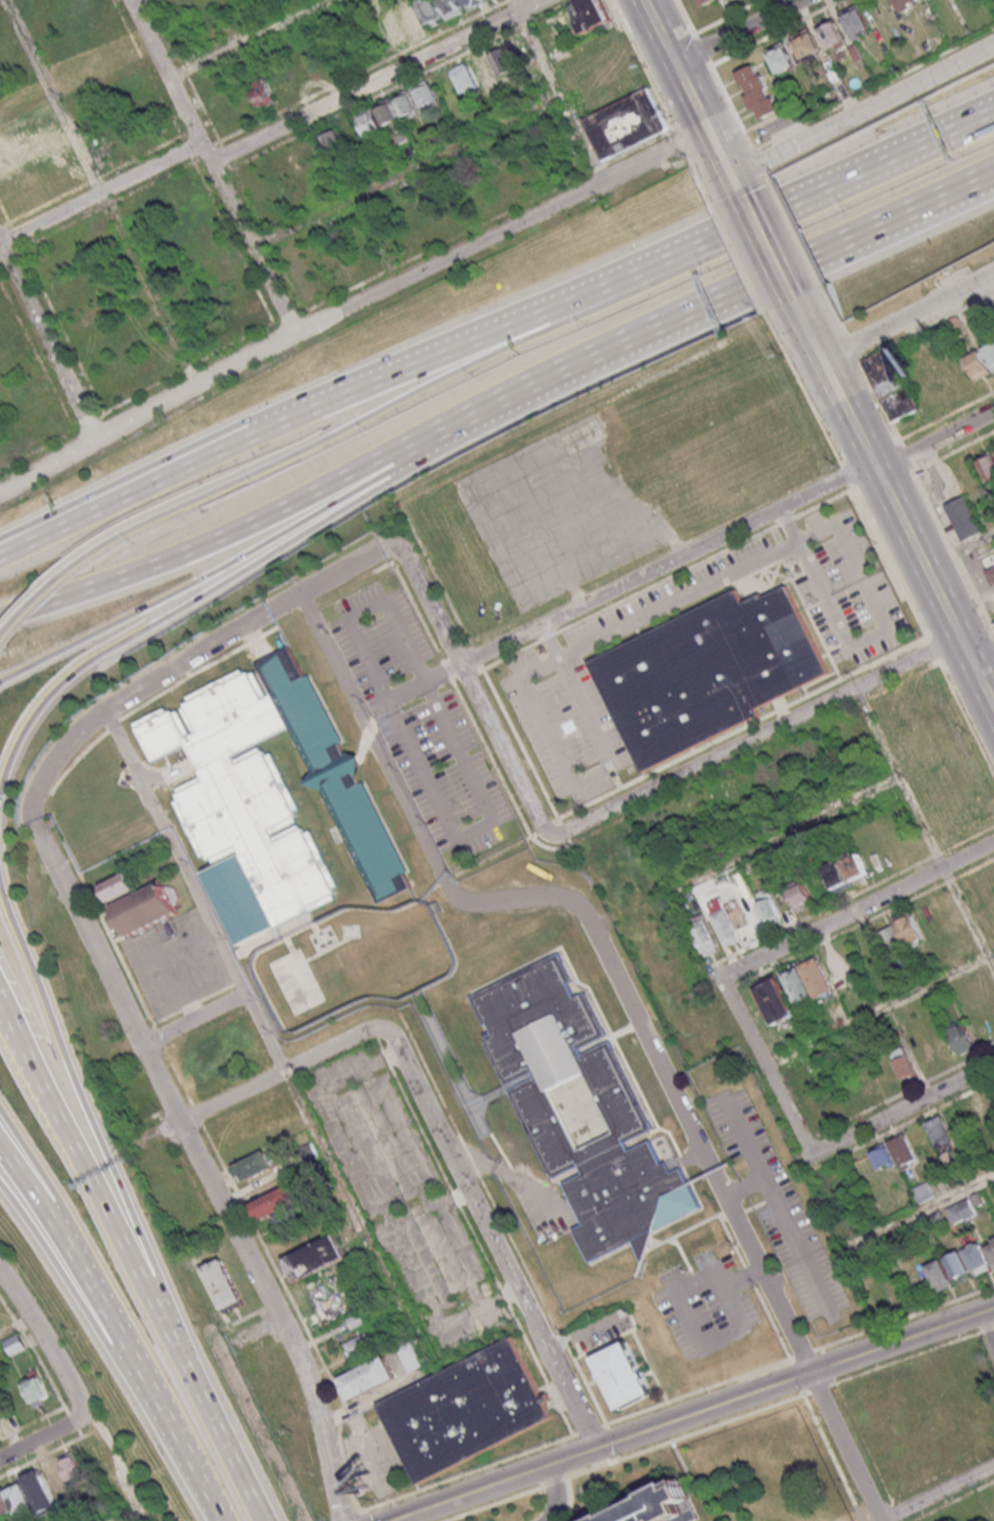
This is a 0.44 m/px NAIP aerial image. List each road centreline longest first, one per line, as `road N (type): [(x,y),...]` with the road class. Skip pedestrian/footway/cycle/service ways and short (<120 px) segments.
road 1 (residential): [(345,1520),(302,1355),(40,825)]
road 2 (tertiary): [(993,1309),(391,1520)]
road 3 (motorway): [(599,292),(548,328),(119,538),(73,569)]
road 4 (motorway): [(0,617),(220,536),(525,384)]
road 5 (motorway): [(0,780),(26,723),(77,670),(399,469)]
road 6 (motorway): [(525,384),(966,181)]
road 7 (residential): [(595,1447),(389,1028)]
road 8 (residential): [(876,462),(460,665)]
road 9 (residential): [(960,633),(552,836)]
road 10 (residential): [(298,332),(706,130)]
road 11 (motorway): [(0,681),(399,469)]
road 12 (motorway): [(993,113),(599,292)]
road 13 (motorway): [(0,1154),(109,1320),(218,1520)]
road 14 (motorway): [(156,1276),(0,885)]
road 15 (residential): [(993,840),(722,976),(766,1061)]
road 16 (secondary): [(993,707),(824,359)]
road 17 (residential): [(885,1520),(713,1174)]
road 18 (motorway): [(171,1339),(0,996)]
road 19 (motorway): [(599,292),(251,432)]
road 20 (residential): [(298,332),(133,0)]
road 21 (residential): [(543,0),(214,160)]
road 22 (residential): [(0,493),(298,332)]
road 23 (residential): [(993,1064),(813,1152),(766,1061)]
road 24 (residential): [(0,1270),(149,1509)]
road 25 (motorway): [(251,432),(0,555)]
road 26 (motorway): [(251,432),(205,439),(0,535)]
road 27 (motorway): [(0,1190),(105,1346),(154,1398)]
road 28 (residential): [(204,142),(0,242)]
road 29 (residential): [(389,1028),(371,1028),(185,1122)]
road 30 (residential): [(98,439),(0,250)]
road 31 (motorway): [(257,1520),(171,1339)]
road 32 (secondary): [(730,178),(642,0)]
road 33 (residential): [(552,836),(460,665)]
road 34 (secondary): [(993,45),(821,132)]
road 35 (secondary): [(824,359),(993,273)]
road 36 (motorway): [(399,469),(525,384)]
road 37 (residential): [(800,0),(674,64)]
road 38 (residential): [(993,412),(879,470)]
road 39 (residential): [(993,1466),(887,1520)]

